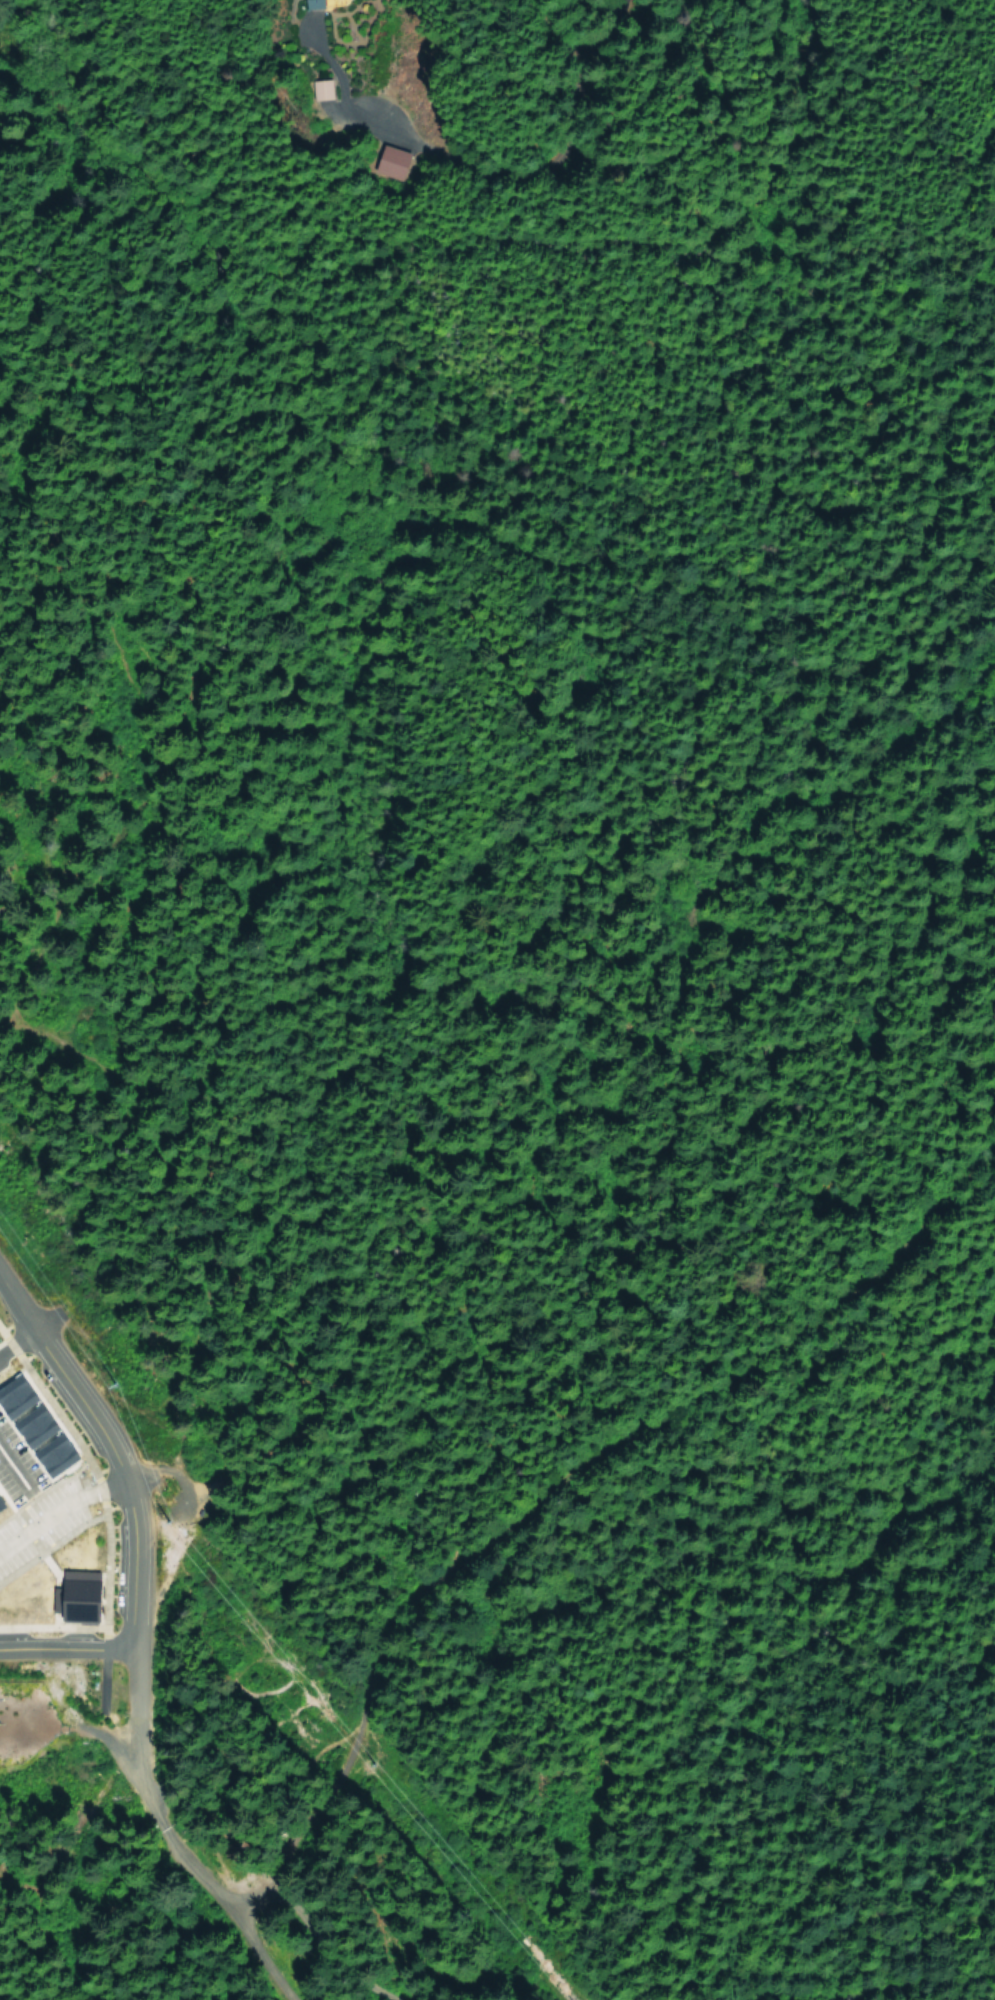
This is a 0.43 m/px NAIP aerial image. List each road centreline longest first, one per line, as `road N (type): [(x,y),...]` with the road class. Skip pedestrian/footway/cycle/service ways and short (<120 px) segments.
road 1 (track): [(214,1897),(259,1897),(283,1883),(325,1816),(401,1607),(596,1451),(759,1360),(866,1281),(994,1144)]
road 2 (tertiary): [(0,1282),(96,1425),(123,1480),(136,1650)]
road 3 (track): [(162,1828),(303,1999)]
road 4 (residential): [(136,1650),(135,1748),(162,1828)]
road 5 (track): [(283,1883),(317,1936),(363,1980),(402,1999)]
road 6 (residential): [(136,1650),(0,1649)]

